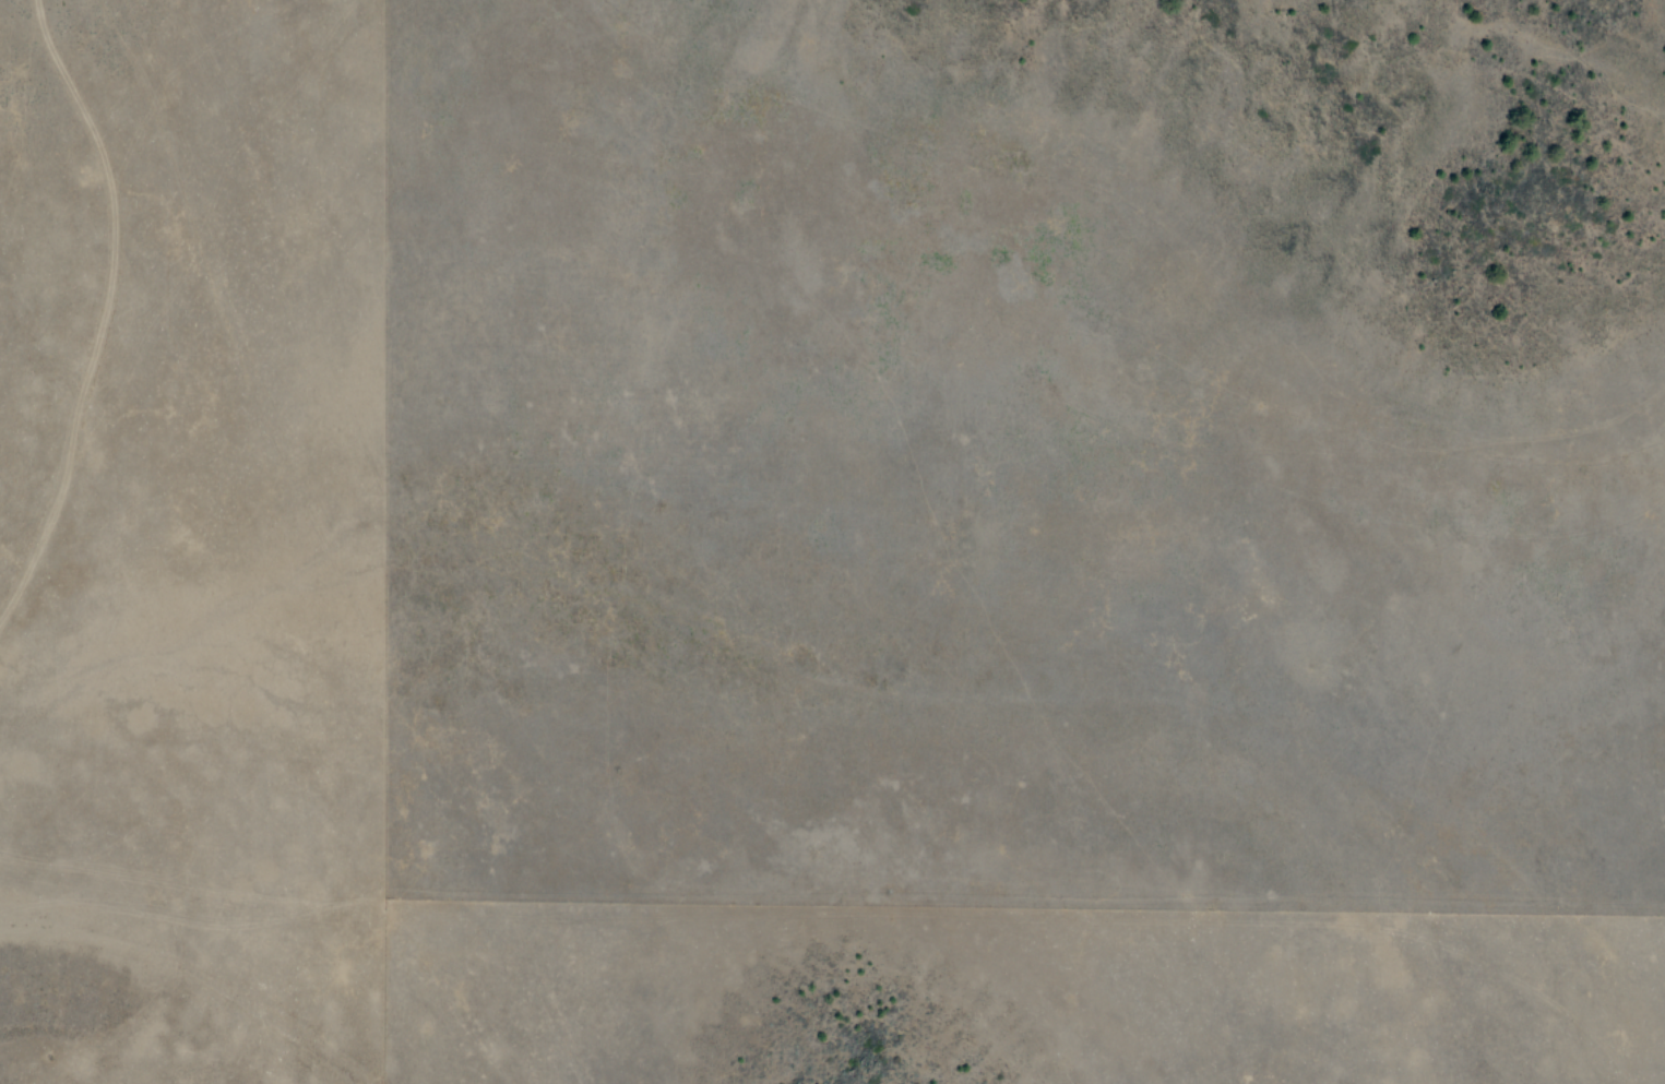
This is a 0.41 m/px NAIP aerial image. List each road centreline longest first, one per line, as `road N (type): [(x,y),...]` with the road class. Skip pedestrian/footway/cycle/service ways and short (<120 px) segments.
road 1 (track): [(0,621),(16,600),(63,483),(110,287),(112,207),(104,163),(33,0)]

